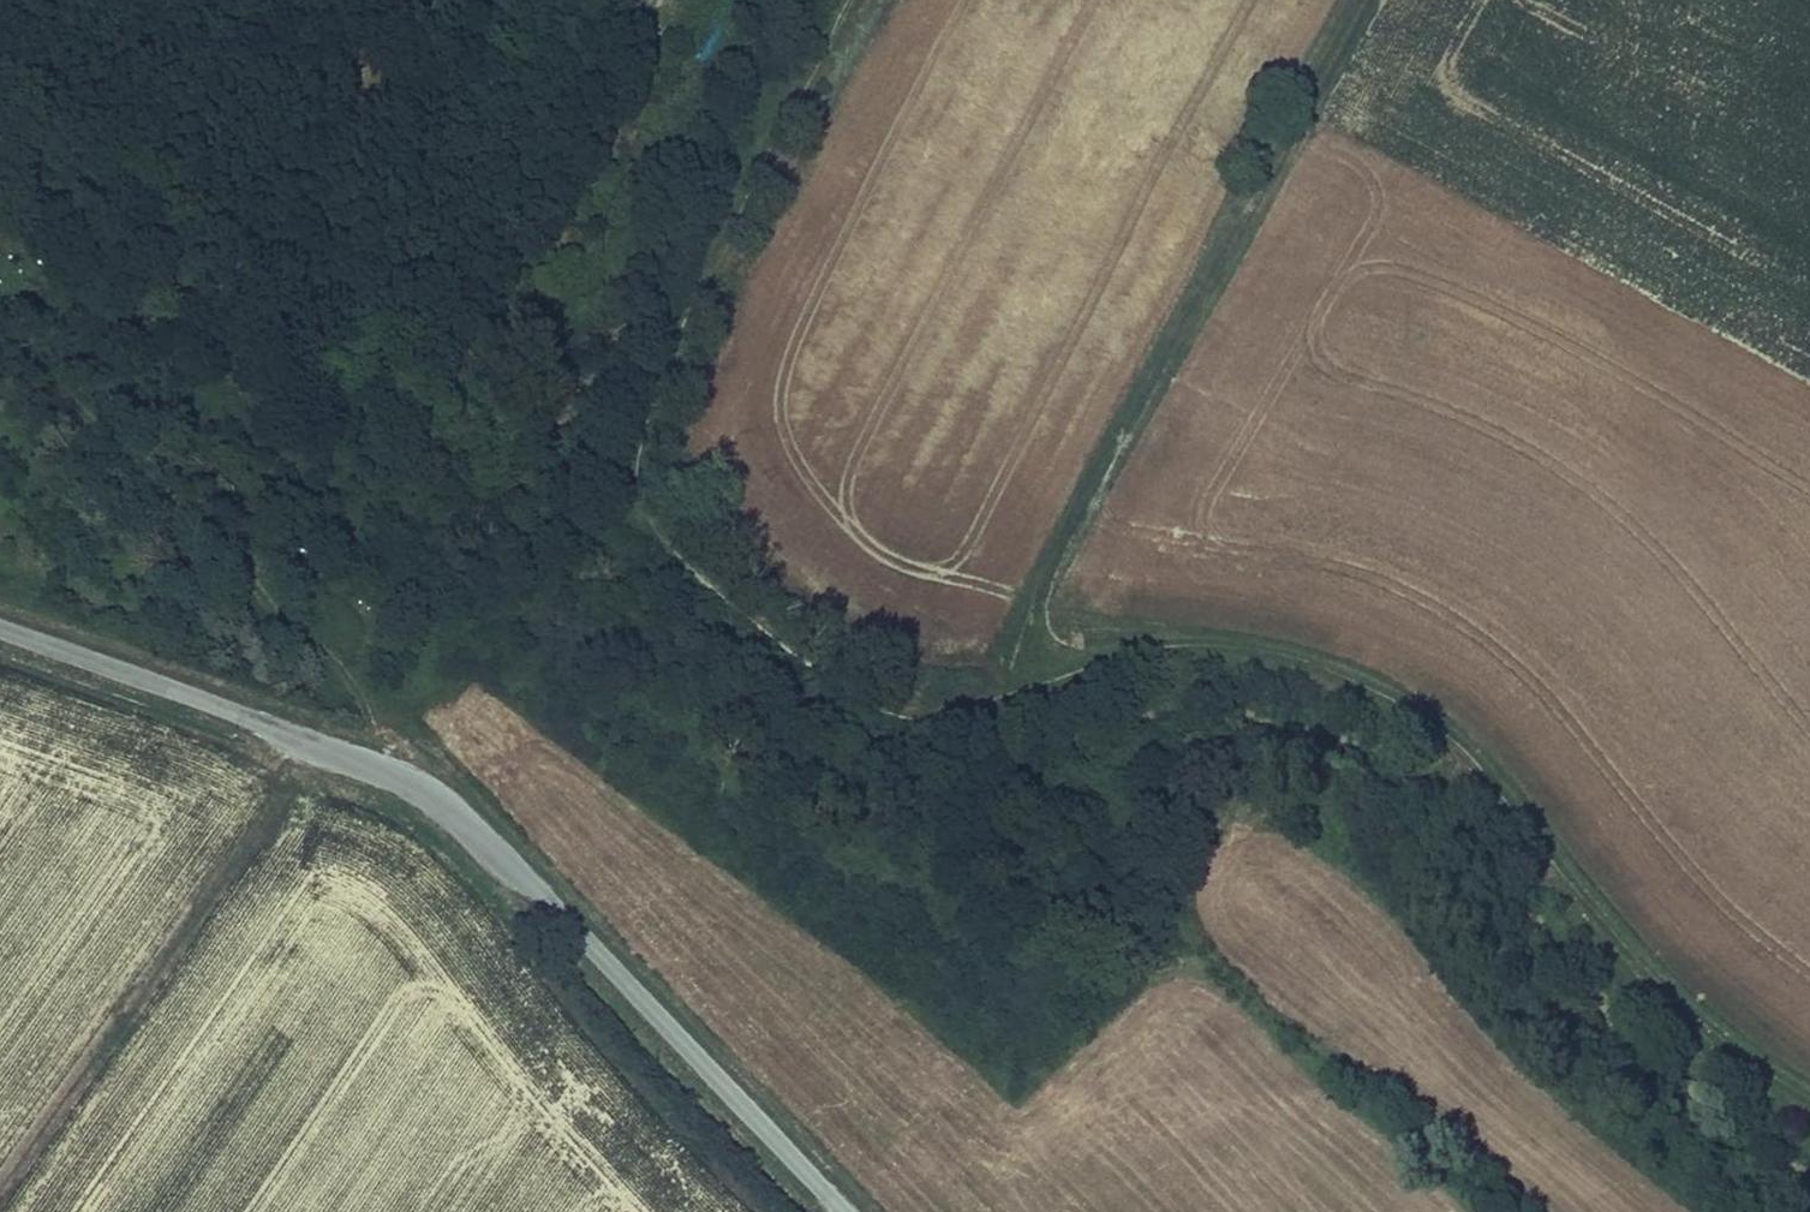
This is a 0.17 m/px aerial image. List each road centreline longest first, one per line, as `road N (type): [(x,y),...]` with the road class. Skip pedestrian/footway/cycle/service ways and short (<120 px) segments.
road 1 (unclassified): [(841,1211),(455,812),(373,766),(0,629)]
road 2 (track): [(1028,689),(1021,624),(1365,0)]

